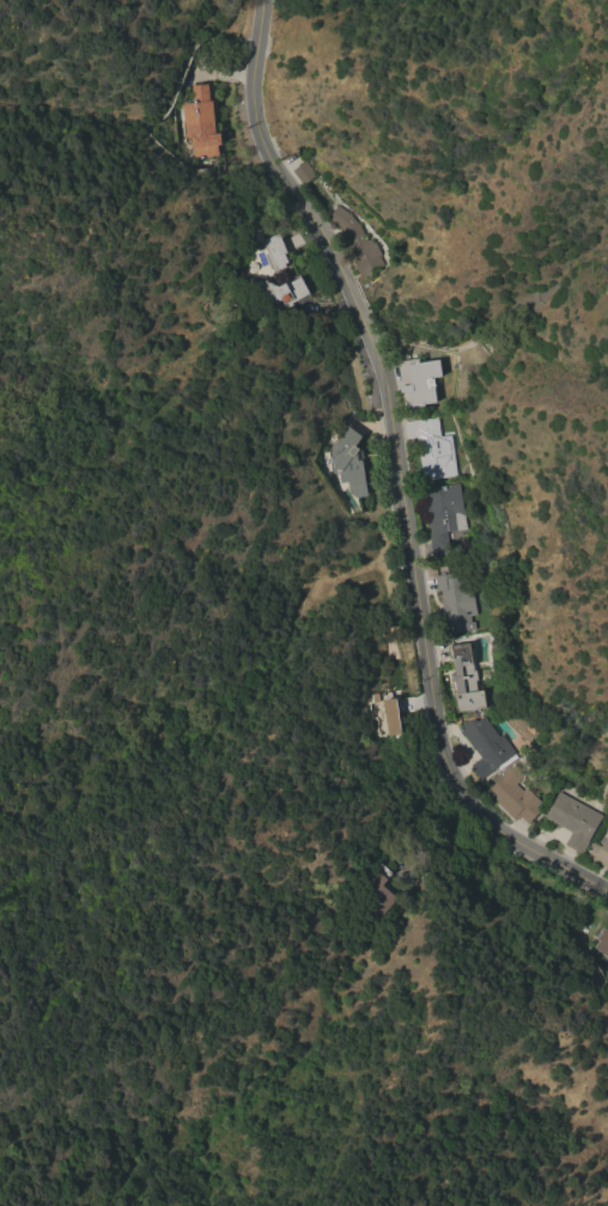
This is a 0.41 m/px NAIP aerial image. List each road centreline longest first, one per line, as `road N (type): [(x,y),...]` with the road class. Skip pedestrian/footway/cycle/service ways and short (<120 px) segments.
road 1 (tertiary): [(607,894),(484,821),(438,755),(381,386),(340,272),(255,144),(249,98),(257,0)]

